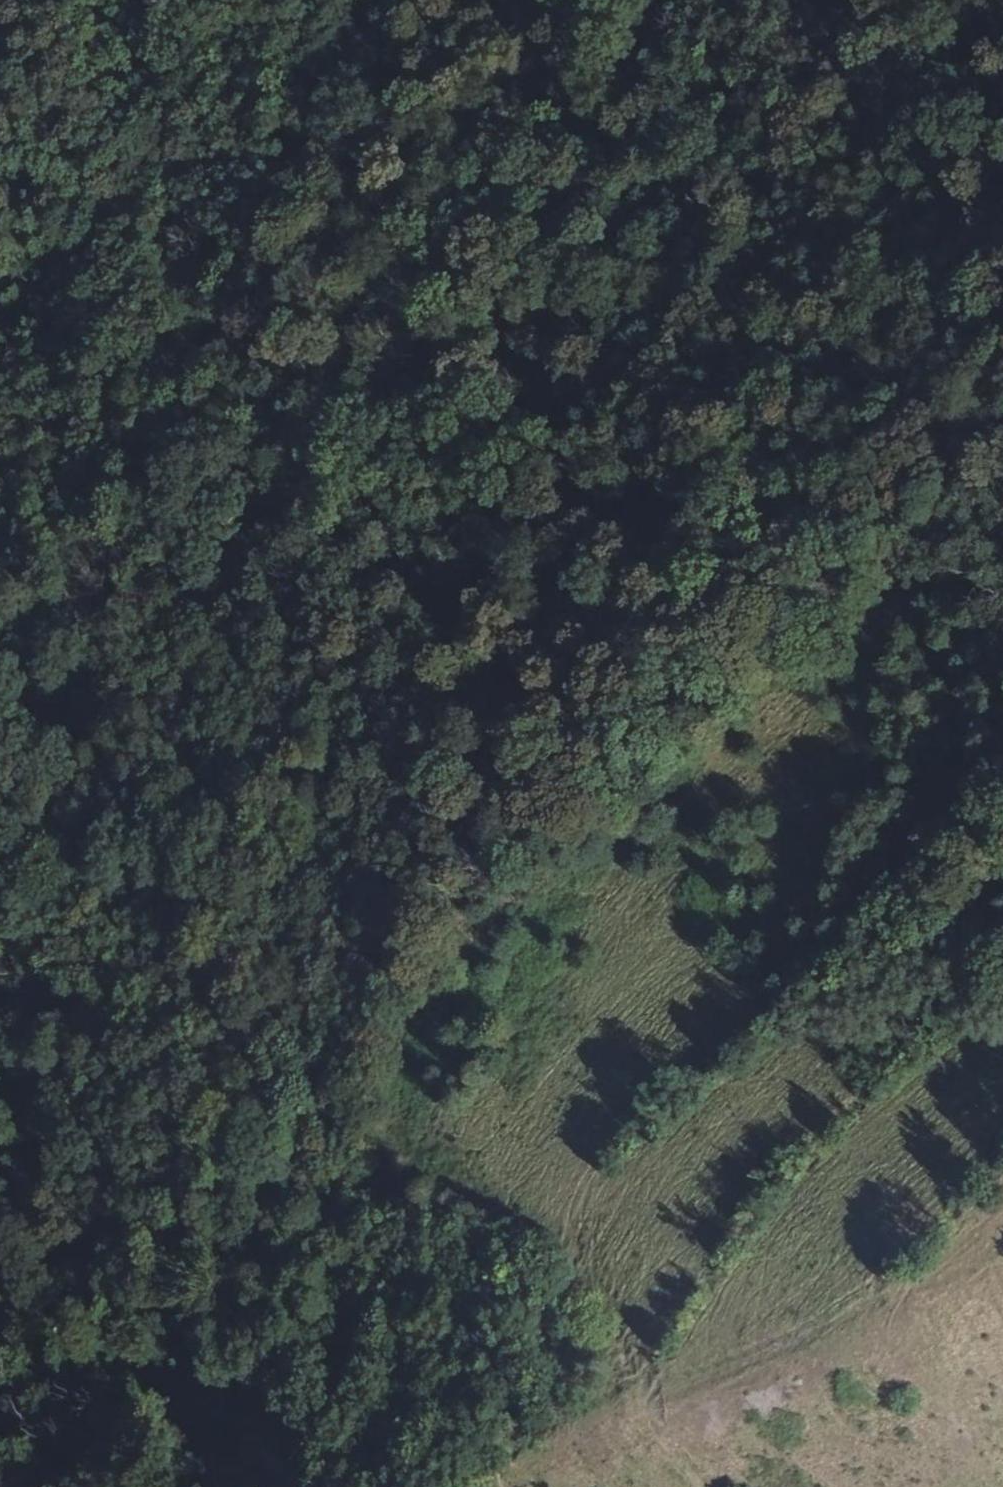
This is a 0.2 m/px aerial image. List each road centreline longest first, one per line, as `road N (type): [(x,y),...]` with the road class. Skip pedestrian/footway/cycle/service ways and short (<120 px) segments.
road 1 (track): [(0,218),(65,151),(262,0)]

